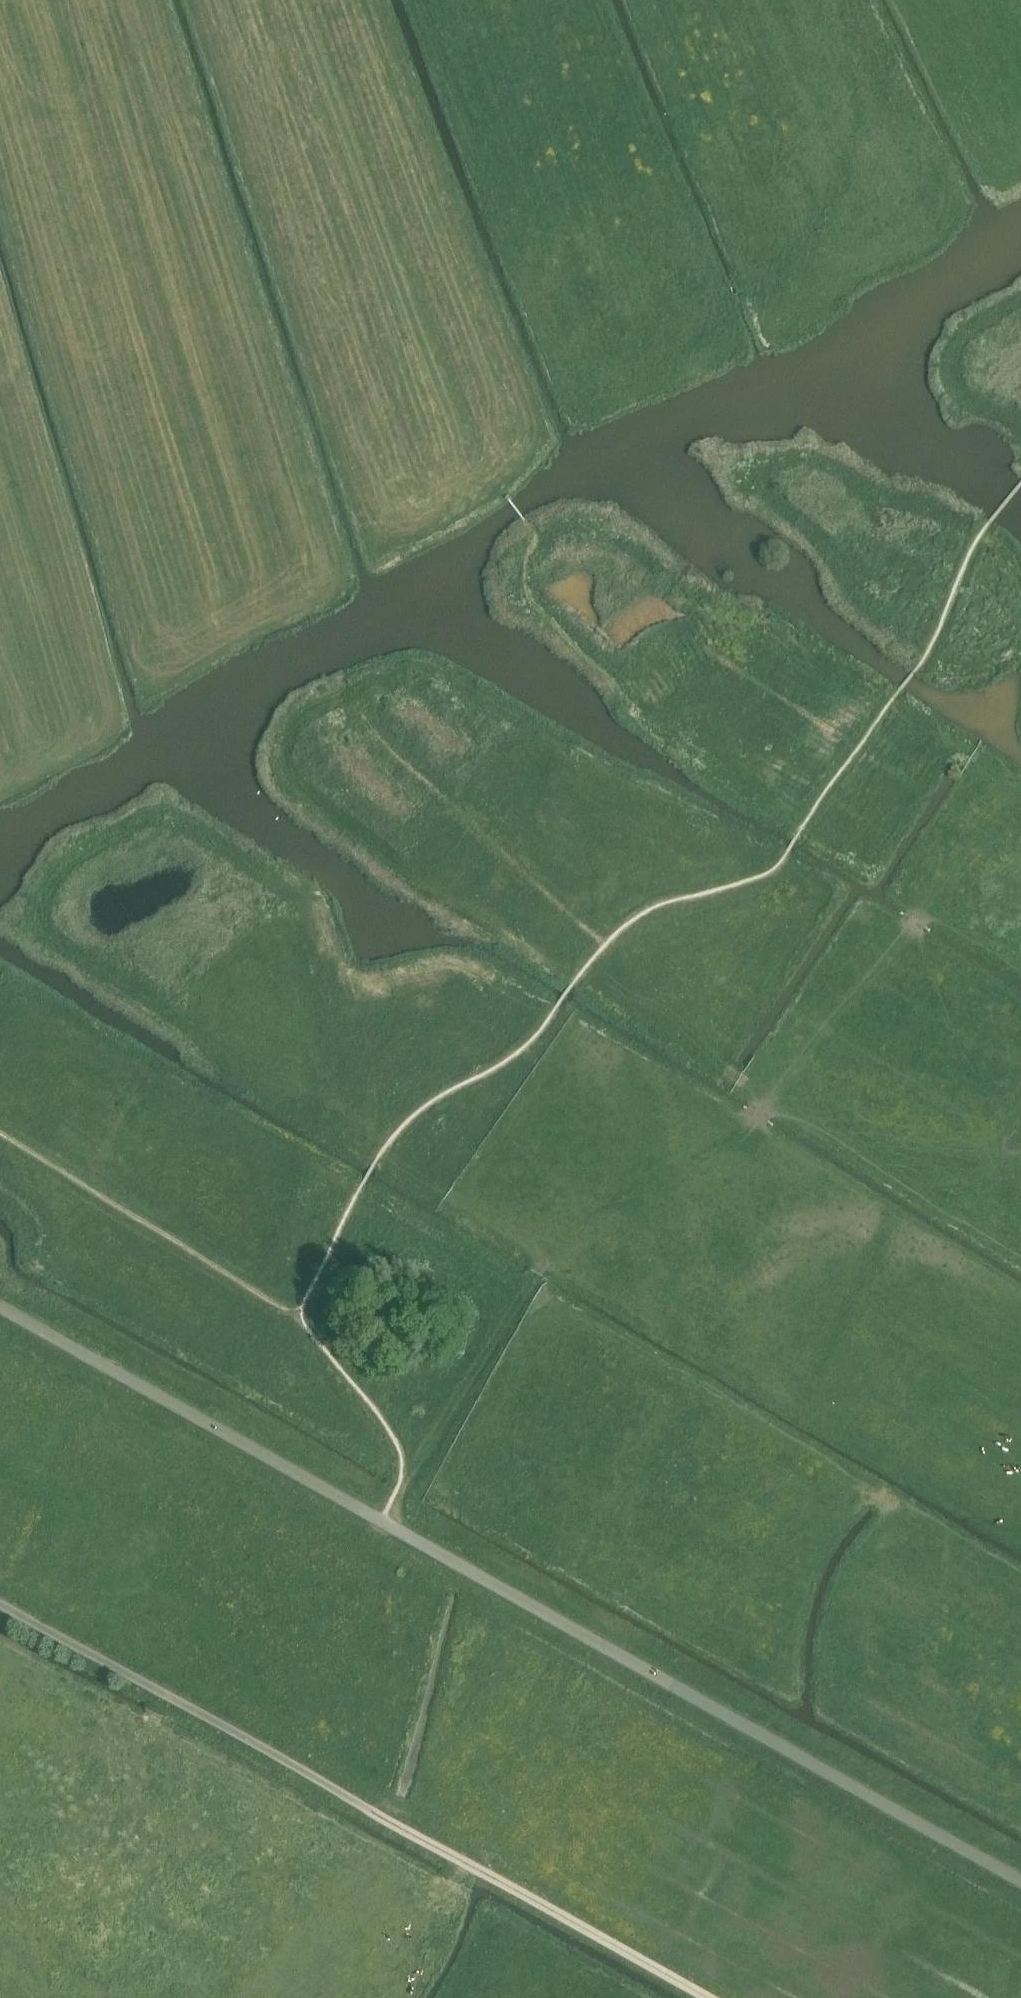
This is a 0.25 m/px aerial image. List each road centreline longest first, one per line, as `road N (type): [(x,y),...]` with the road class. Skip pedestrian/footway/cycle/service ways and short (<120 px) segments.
road 1 (track): [(405,1478),(543,1272),(722,1191),(767,1106)]
road 2 (track): [(891,706),(974,759),(999,813),(915,906),(891,955),(809,1044),(767,1106)]

